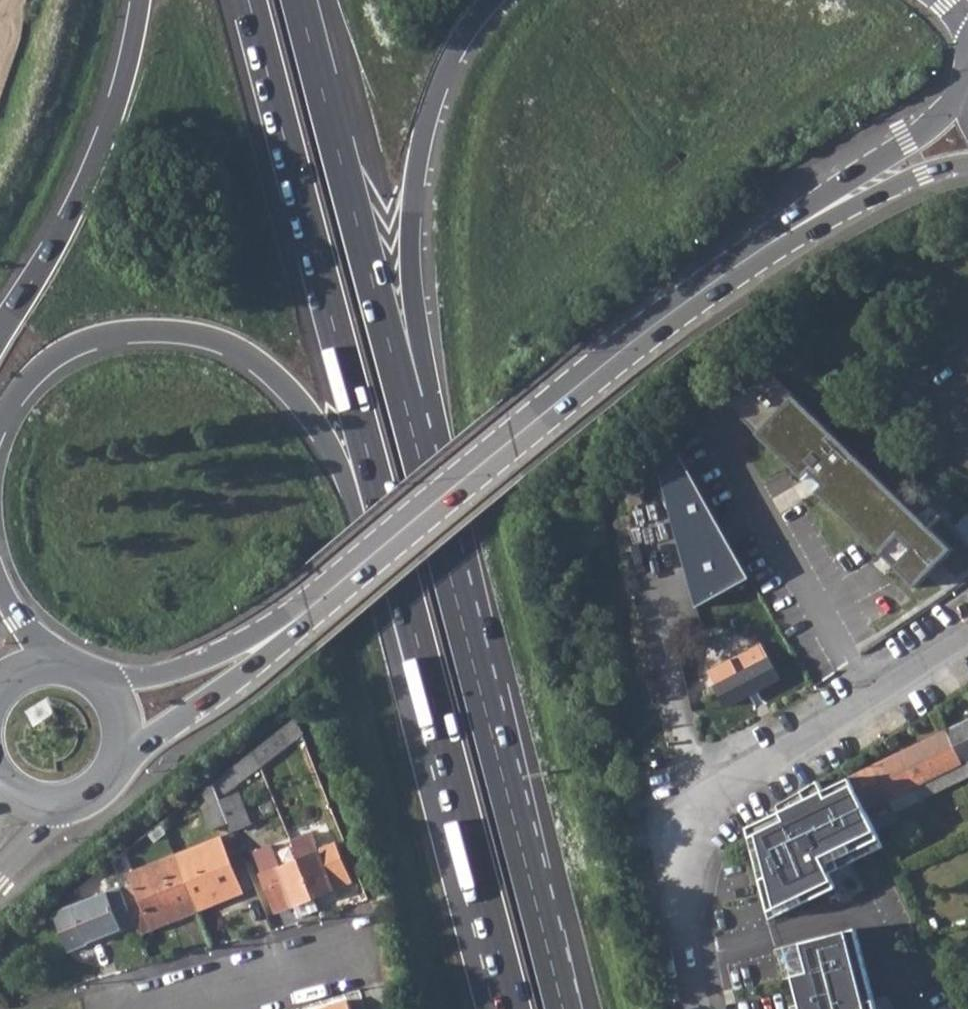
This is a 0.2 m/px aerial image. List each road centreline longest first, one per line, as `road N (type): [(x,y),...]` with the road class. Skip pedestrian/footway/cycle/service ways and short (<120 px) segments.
road 1 (motorway): [(250,0),(441,728)]
road 2 (motorway): [(0,422),(25,379),(53,359),(134,330),(216,341),(256,360),(309,417),(331,456),(413,726),(441,728)]
road 3 (motorway): [(564,1008),(401,390)]
road 4 (tertiary): [(784,243),(608,372),(302,623)]
road 5 (residential): [(698,1008),(683,949),(687,858),(705,812),(967,655)]
road 6 (motorway): [(401,390),(424,359),(412,229),(434,98),(463,34),(492,0)]
road 7 (motorway): [(401,390),(300,0)]
road 8 (motorway): [(140,0),(97,154),(0,330)]
road 9 (motorway): [(441,728),(513,1008)]
road 10 (tertiary): [(100,779),(217,701),(302,623)]
road 11 (tertiary): [(967,85),(938,121),(784,243)]
road 12 (tertiary): [(302,623),(182,679),(103,691)]
road 13 (residential): [(152,1008),(349,958)]
road 14 (tertiary): [(784,243),(967,163)]

